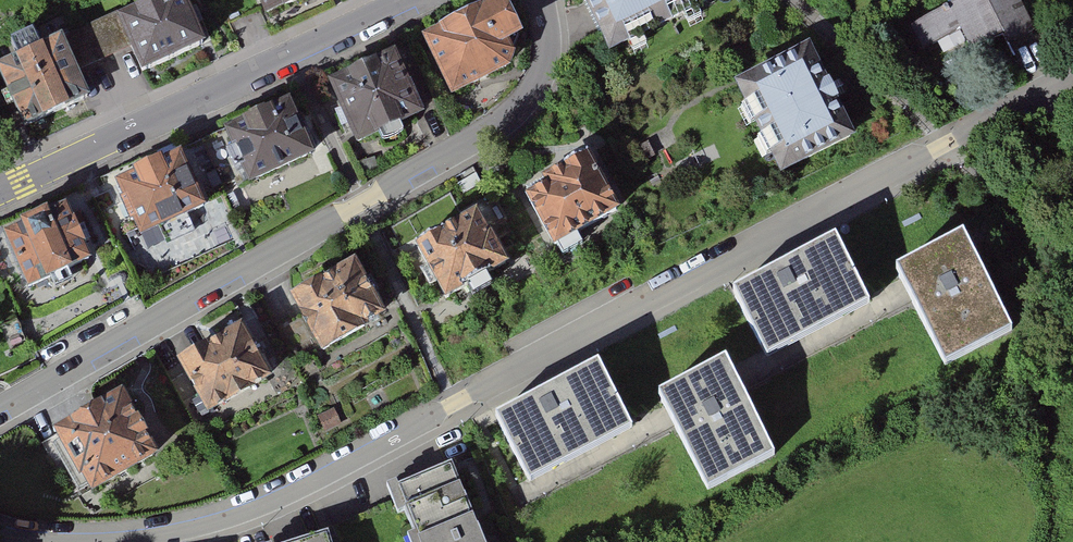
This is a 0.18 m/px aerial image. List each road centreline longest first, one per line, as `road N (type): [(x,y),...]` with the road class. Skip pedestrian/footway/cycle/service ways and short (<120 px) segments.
road 1 (residential): [(1072,77),(277,495),(139,535),(0,529)]
road 2 (residential): [(0,410),(503,123),(538,81),(546,50),(538,0)]
road 3 (residential): [(0,193),(406,0)]

